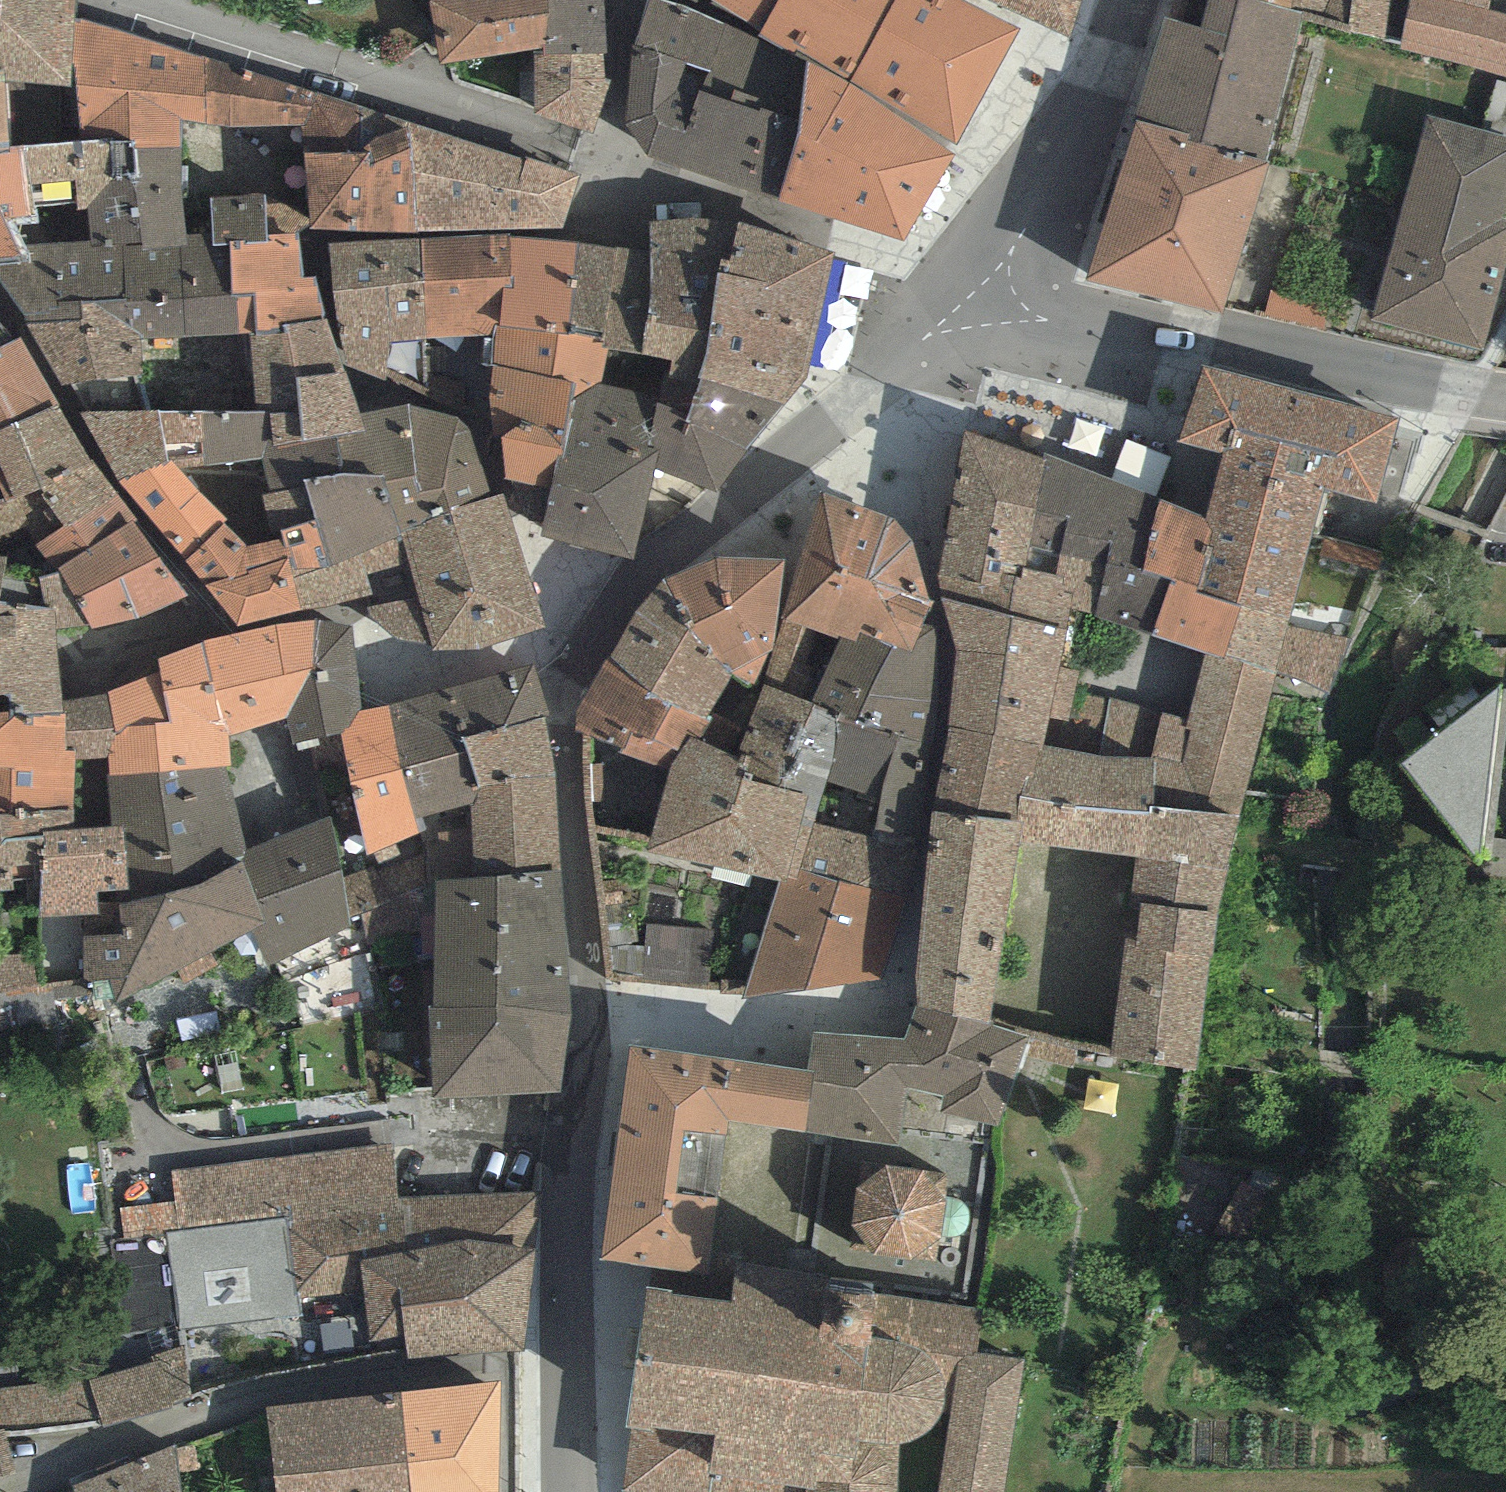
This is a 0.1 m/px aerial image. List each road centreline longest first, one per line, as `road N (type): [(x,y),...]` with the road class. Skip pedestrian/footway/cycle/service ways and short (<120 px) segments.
road 1 (tertiary): [(569,1491),(571,1201),(589,1018),(562,722),(569,681),(612,603),(661,557),(990,304)]
road 2 (residential): [(0,1485),(261,1390),(507,1364),(504,1491)]
road 3 (tertiary): [(1505,396),(990,304)]
road 4 (tertiary): [(990,304),(1074,140),(1127,0)]

